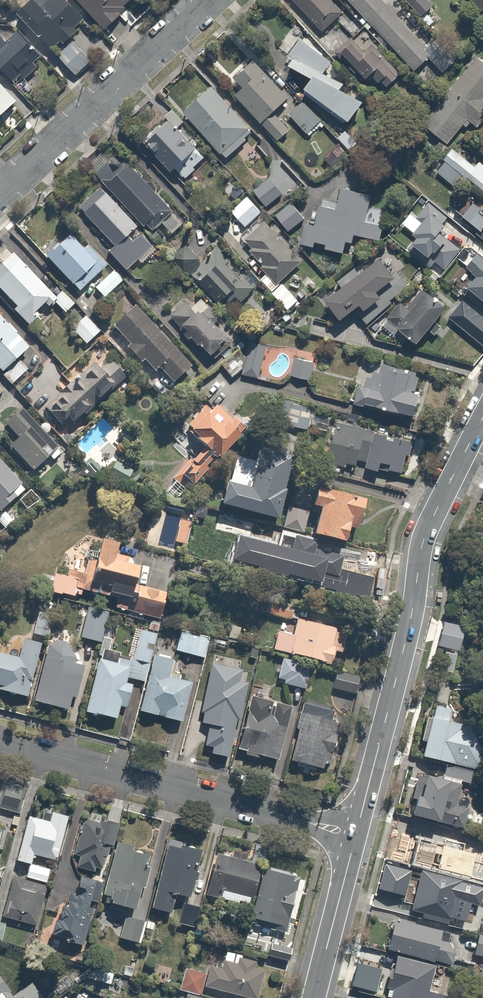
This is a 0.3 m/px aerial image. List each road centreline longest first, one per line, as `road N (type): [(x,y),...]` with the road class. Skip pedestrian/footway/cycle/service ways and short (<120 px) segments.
road 1 (residential): [(355,834),(424,538),(482,417)]
road 2 (residential): [(355,834),(0,745)]
road 3 (residential): [(213,0),(0,192)]
road 4 (residential): [(314,997),(355,834)]

